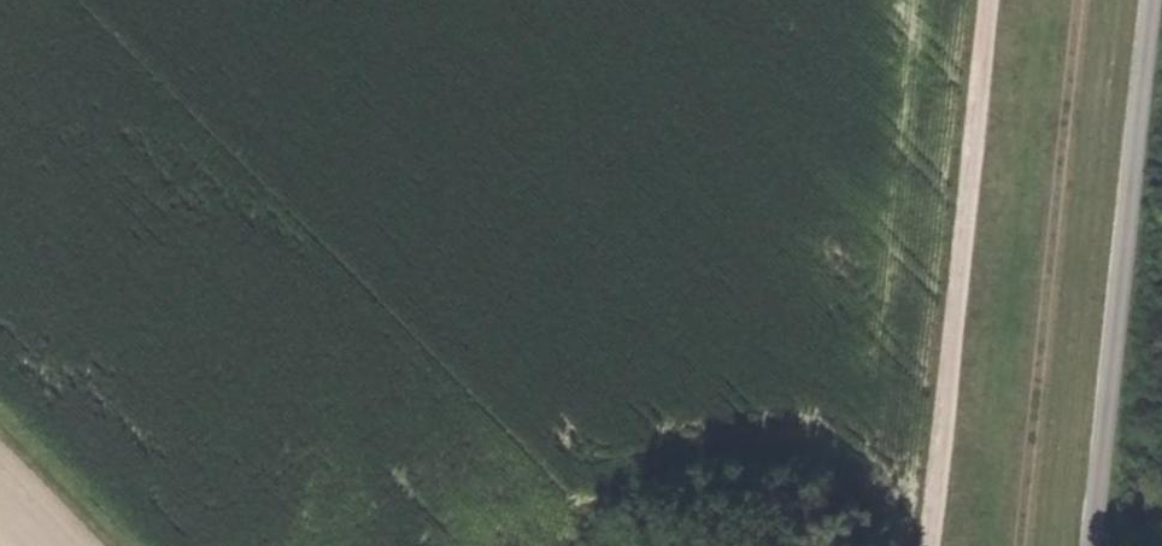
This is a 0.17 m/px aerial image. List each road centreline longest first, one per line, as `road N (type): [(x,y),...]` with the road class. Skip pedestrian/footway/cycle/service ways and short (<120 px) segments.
road 1 (track): [(1068,0),(1006,545)]
road 2 (unclassified): [(1157,0),(1097,545)]
road 3 (track): [(933,545),(992,0)]

